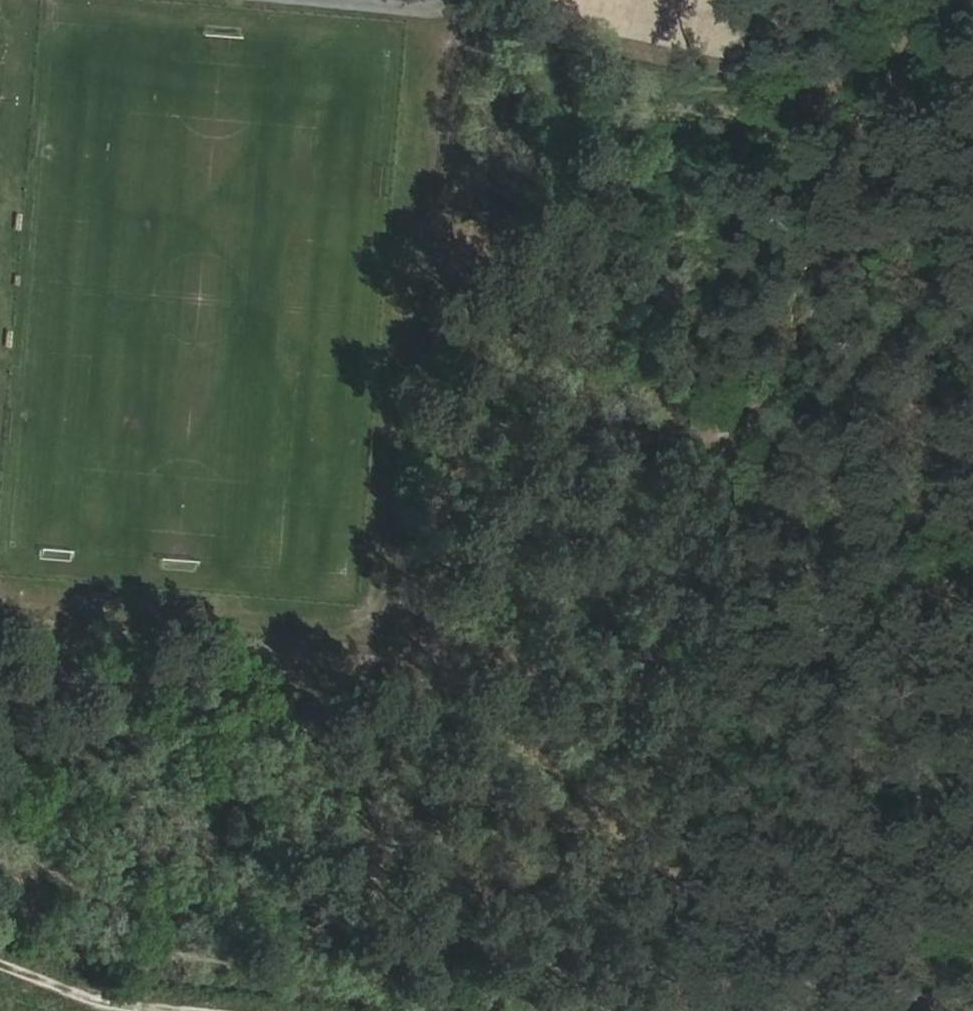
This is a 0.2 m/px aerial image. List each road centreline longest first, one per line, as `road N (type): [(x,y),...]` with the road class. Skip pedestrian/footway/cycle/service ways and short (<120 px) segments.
road 1 (track): [(200,1010),(0,989)]

